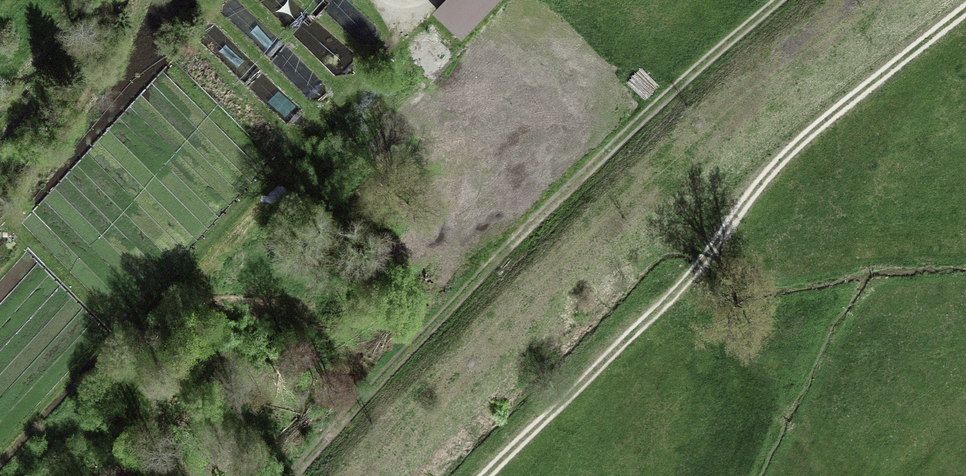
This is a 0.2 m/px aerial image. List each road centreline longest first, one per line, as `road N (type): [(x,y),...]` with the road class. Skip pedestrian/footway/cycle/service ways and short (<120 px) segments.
road 1 (track): [(781,0),(688,77),(288,475)]
road 2 (track): [(497,475),(699,276),(759,193),(965,10)]

